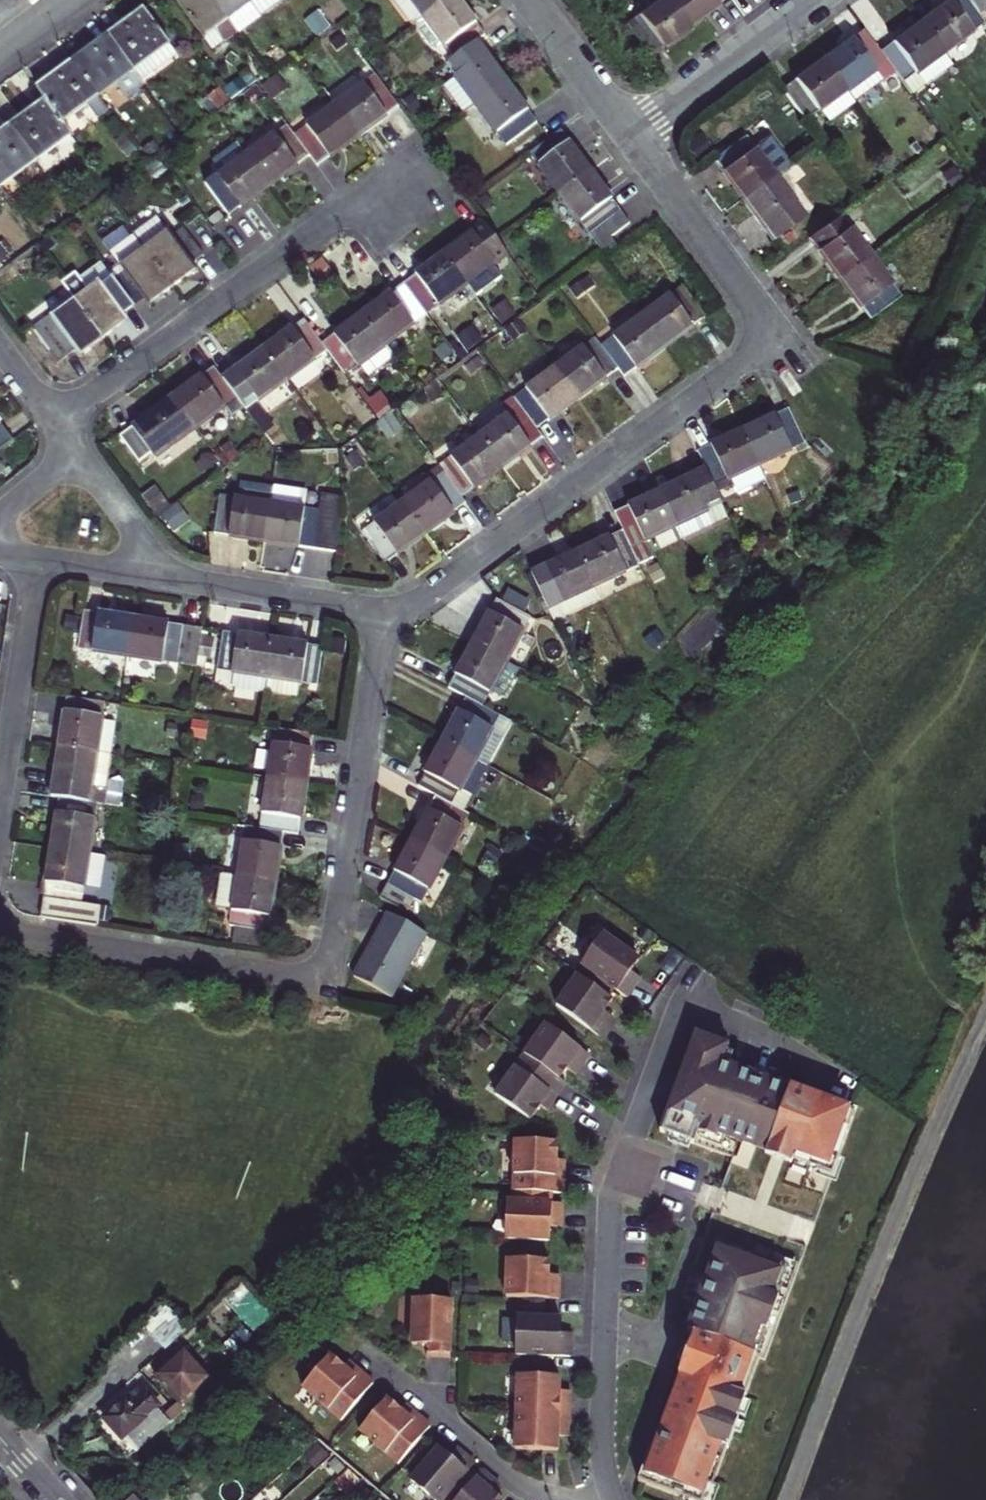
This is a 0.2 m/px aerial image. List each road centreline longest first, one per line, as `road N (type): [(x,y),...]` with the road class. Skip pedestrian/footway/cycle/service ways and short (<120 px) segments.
road 1 (residential): [(384,612),(321,985),(0,939)]
road 2 (residential): [(611,1496),(601,1428),(609,1205),(673,1020),(697,975)]
road 3 (residential): [(776,335),(414,603),(384,612)]
road 4 (residential): [(397,174),(54,420)]
road 5 (residential): [(776,335),(629,129)]
road 6 (residential): [(35,556),(0,788)]
road 7 (residential): [(560,1499),(515,1481),(377,1360)]
road 8 (residential): [(162,576),(384,612)]
road 9 (residential): [(629,129),(807,0)]
road 10 (residential): [(629,129),(534,0)]
road 11 (residential): [(75,454),(162,576)]
road 12 (residential): [(35,556),(162,576)]

